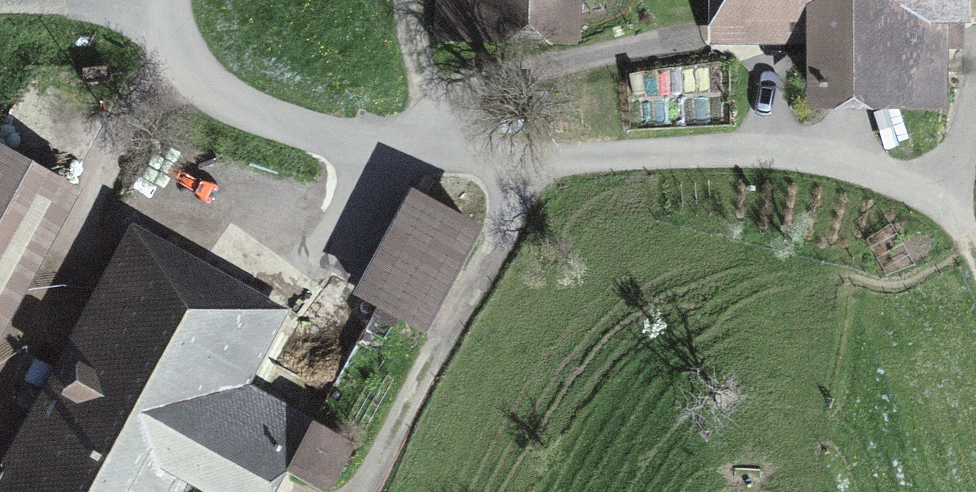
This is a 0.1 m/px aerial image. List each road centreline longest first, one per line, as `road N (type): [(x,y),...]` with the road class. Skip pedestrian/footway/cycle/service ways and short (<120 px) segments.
road 1 (unclassified): [(928,201),(879,169),(807,154),(537,159),(333,139),(279,125),(212,88),(177,41),(171,0)]
road 2 (track): [(807,154),(766,79),(729,55),(680,41),(466,93),(415,147),(415,0)]
road 3 (track): [(975,86),(956,159),(928,201)]

